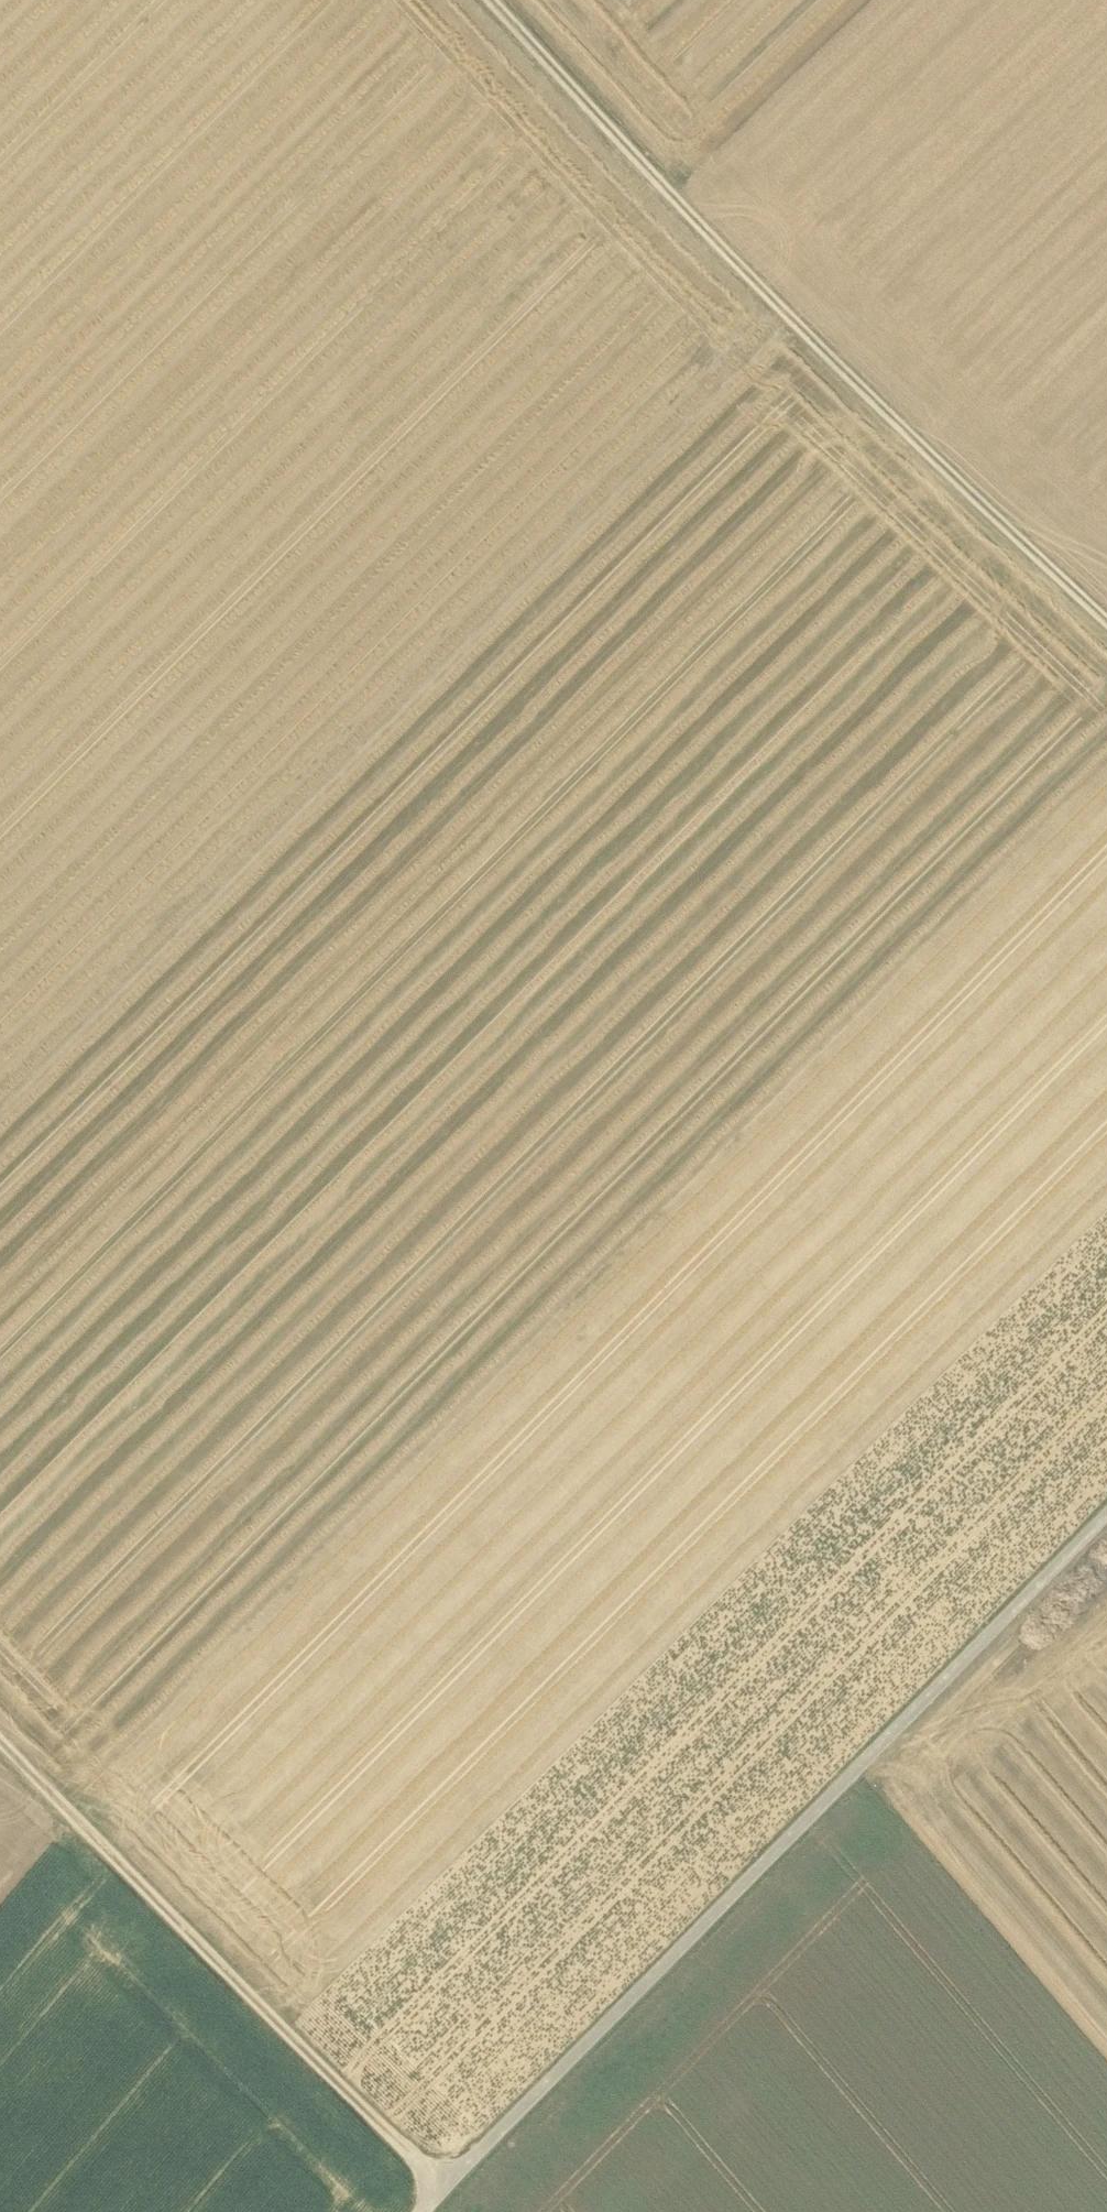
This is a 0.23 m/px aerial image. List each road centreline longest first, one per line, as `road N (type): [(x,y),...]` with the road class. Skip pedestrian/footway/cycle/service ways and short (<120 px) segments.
road 1 (track): [(1106,1502),(422,2211)]
road 2 (track): [(1106,625),(774,309),(483,0)]
road 3 (track): [(0,1737),(446,2183)]

